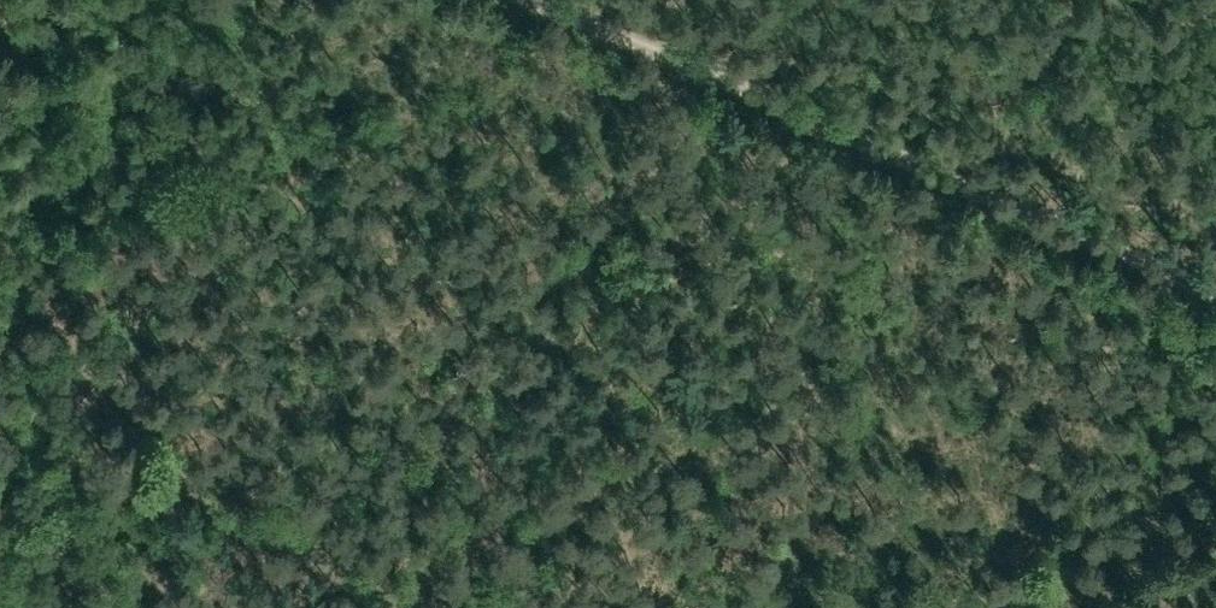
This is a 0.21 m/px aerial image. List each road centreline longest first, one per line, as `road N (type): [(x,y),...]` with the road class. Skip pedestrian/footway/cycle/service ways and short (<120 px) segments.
road 1 (track): [(1215,291),(537,0)]
road 2 (track): [(464,607),(180,478),(153,477),(60,511),(0,467)]

